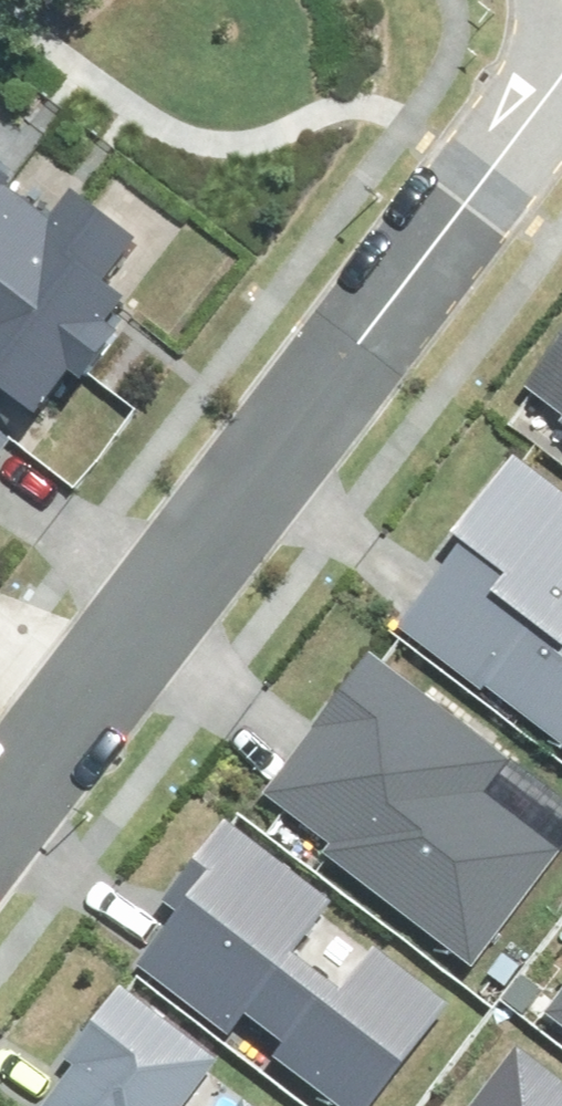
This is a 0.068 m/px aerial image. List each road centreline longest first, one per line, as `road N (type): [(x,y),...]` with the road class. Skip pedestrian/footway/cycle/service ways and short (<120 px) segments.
road 1 (residential): [(62,699),(561,49)]

